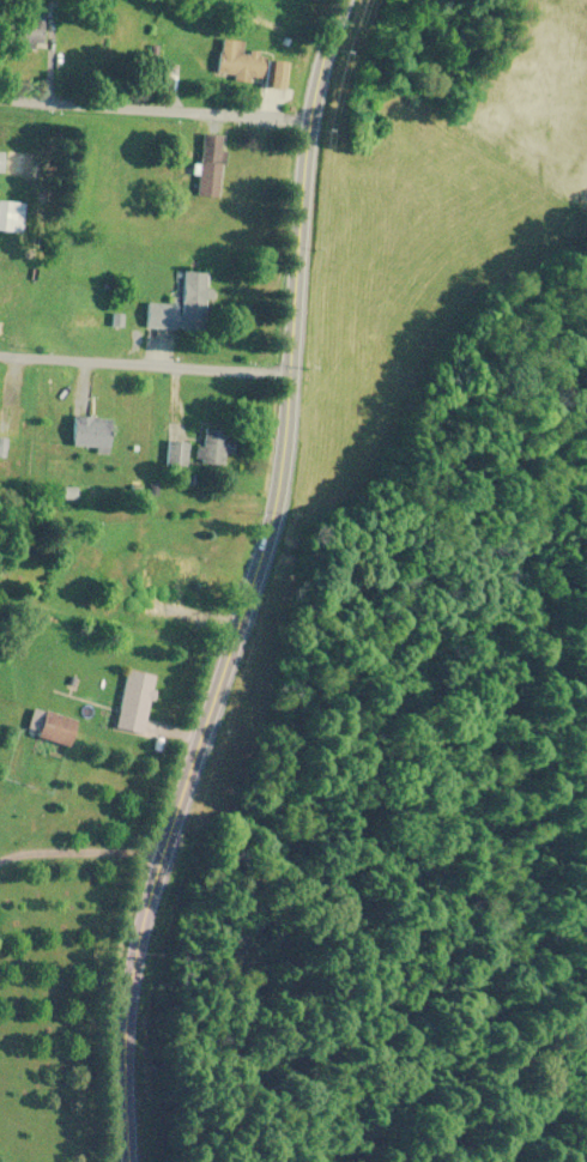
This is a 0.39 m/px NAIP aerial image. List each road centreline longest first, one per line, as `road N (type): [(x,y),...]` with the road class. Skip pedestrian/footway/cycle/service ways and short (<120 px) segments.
road 1 (primary): [(130,1161),(123,1106),(135,946),(273,509),(310,120),(339,0)]
road 2 (residential): [(310,120),(0,93)]
road 3 (residential): [(290,371),(0,371)]
road 4 (residential): [(123,1106),(0,1091)]

